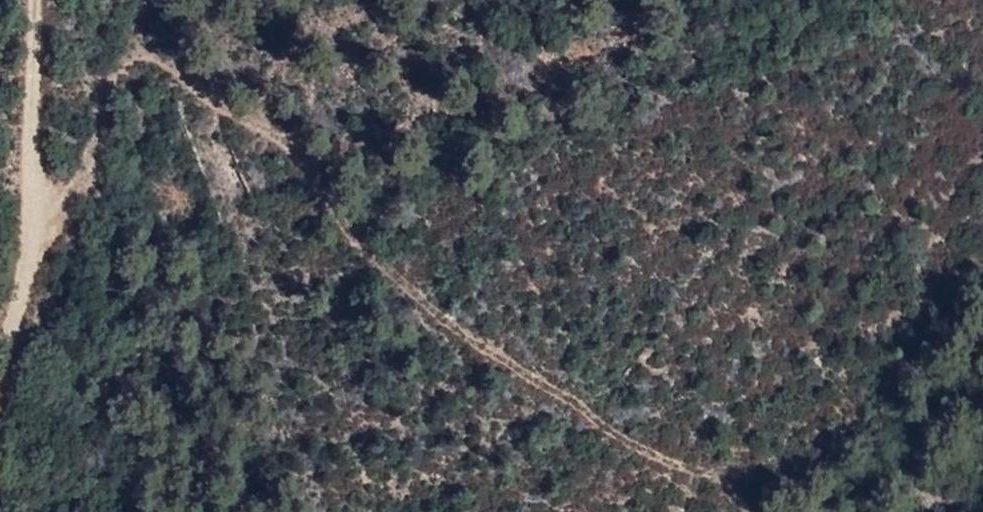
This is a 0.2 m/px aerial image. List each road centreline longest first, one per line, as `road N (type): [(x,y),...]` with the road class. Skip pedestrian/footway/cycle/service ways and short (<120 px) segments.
road 1 (track): [(0,358),(19,276),(31,0)]

